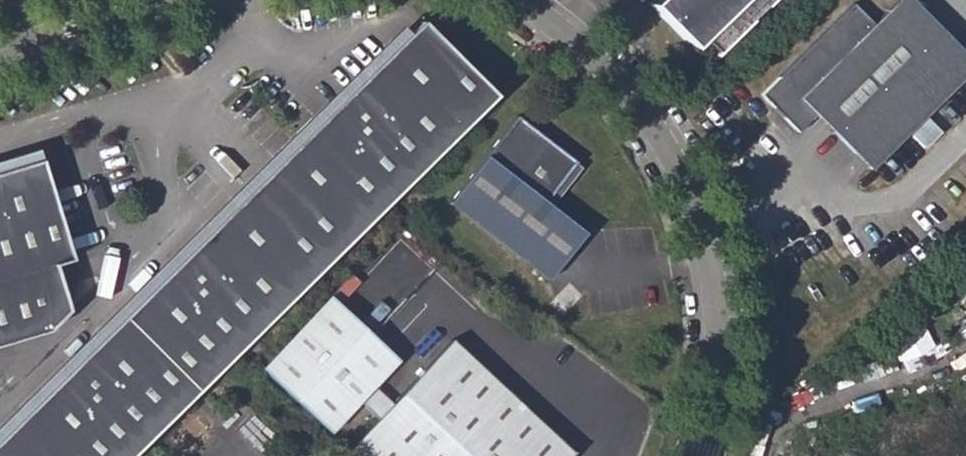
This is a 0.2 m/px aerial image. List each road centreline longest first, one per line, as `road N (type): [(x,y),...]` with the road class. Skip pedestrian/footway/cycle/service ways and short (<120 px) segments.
road 1 (residential): [(514,0),(598,65),(645,115),(696,213),(718,315),(717,381),(699,455)]
road 2 (residential): [(0,56),(185,0)]

